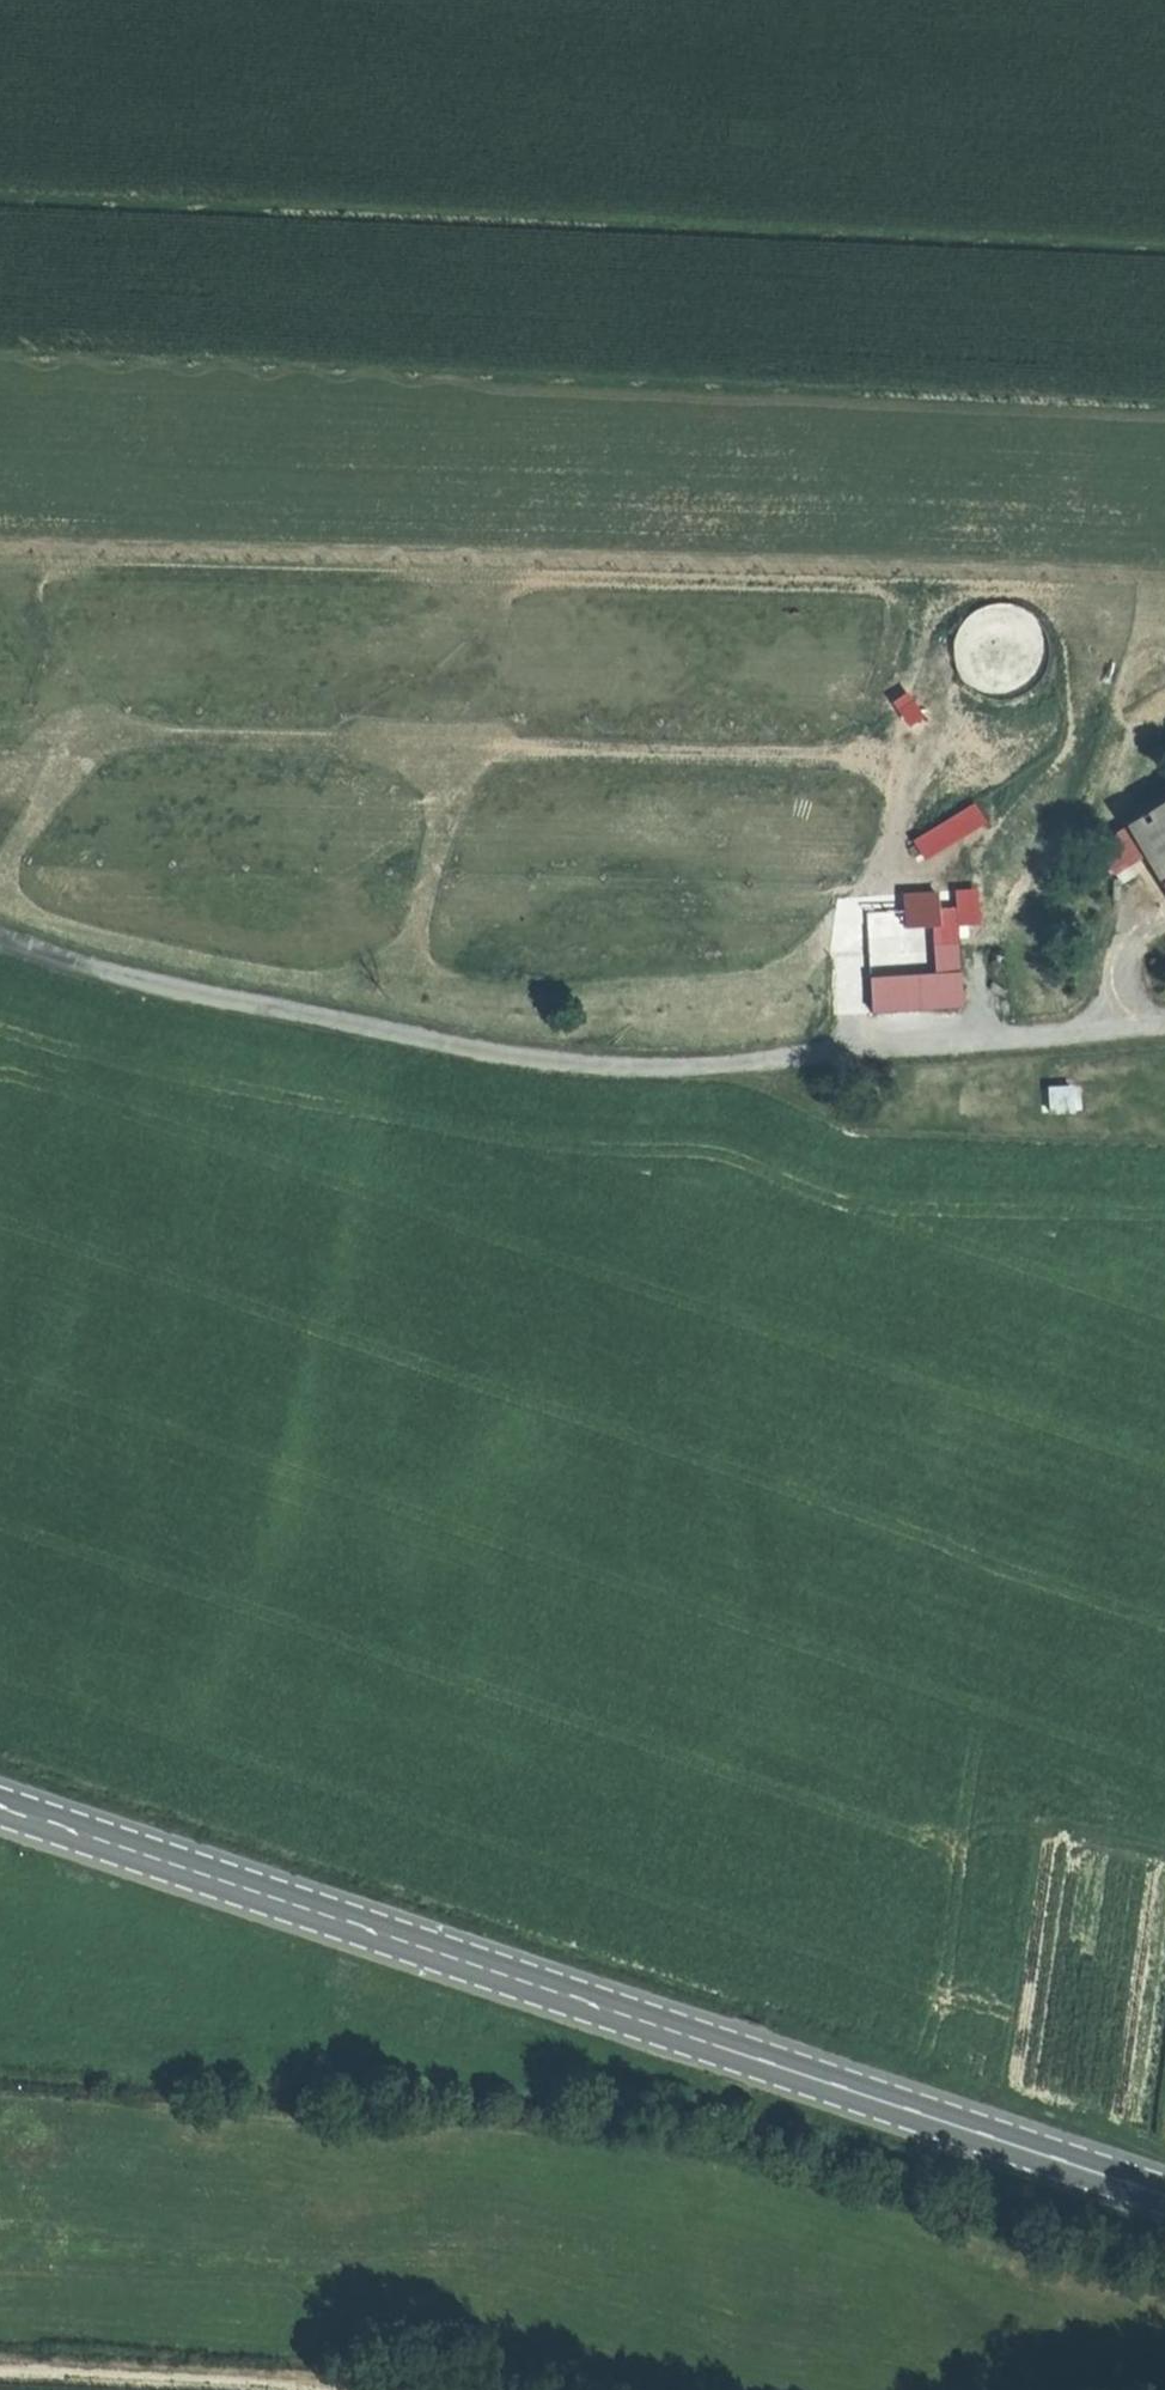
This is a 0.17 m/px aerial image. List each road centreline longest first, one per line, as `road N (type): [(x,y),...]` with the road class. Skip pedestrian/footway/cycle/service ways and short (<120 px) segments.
road 1 (secondary): [(0,1817),(1164,2196)]
road 2 (track): [(1164,1022),(655,1068),(547,1063),(80,963),(0,935)]
road 3 (track): [(0,2371),(309,2389)]

